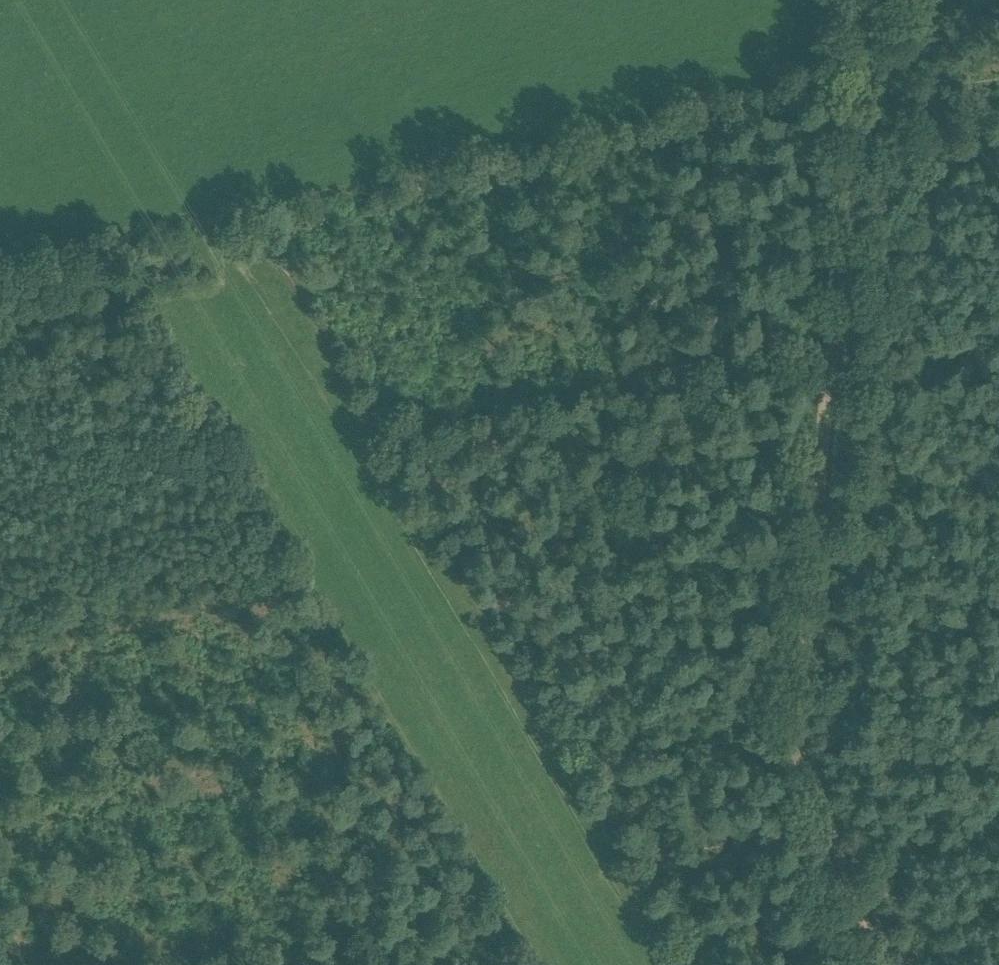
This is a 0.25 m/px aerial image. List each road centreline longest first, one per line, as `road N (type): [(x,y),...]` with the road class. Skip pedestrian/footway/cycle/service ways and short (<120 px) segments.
road 1 (track): [(879,964),(808,809),(797,740),(855,81)]
road 2 (track): [(855,81),(998,82)]

